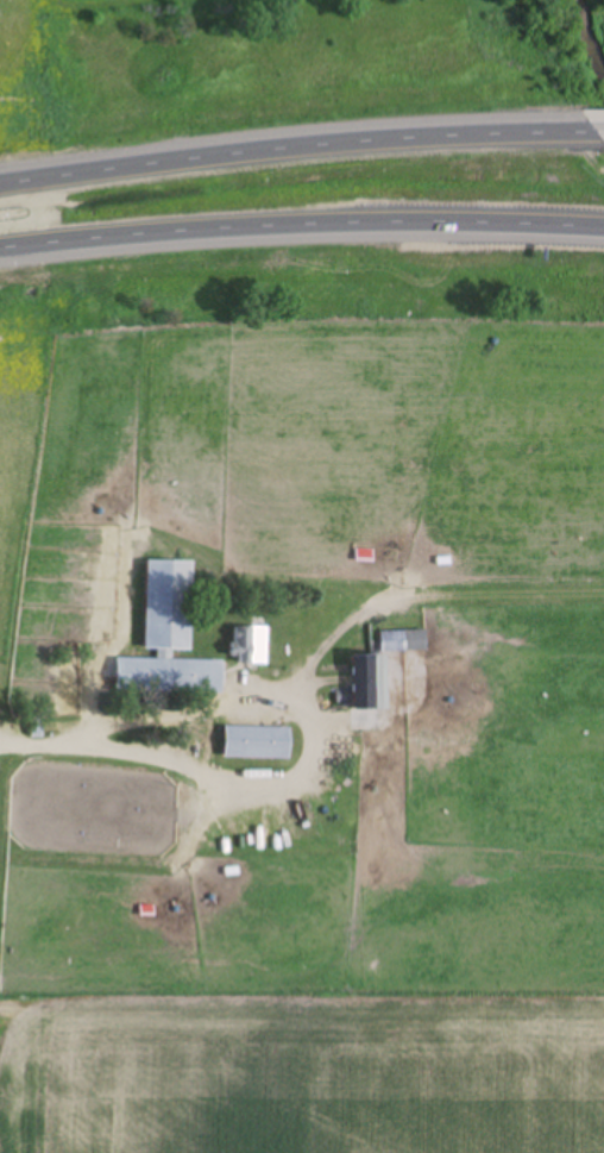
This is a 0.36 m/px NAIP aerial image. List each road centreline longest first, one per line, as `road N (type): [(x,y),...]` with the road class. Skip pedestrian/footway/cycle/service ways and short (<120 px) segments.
road 1 (motorway): [(0,249),(331,224),(603,228)]
road 2 (motorway): [(594,132),(352,140),(0,185)]

